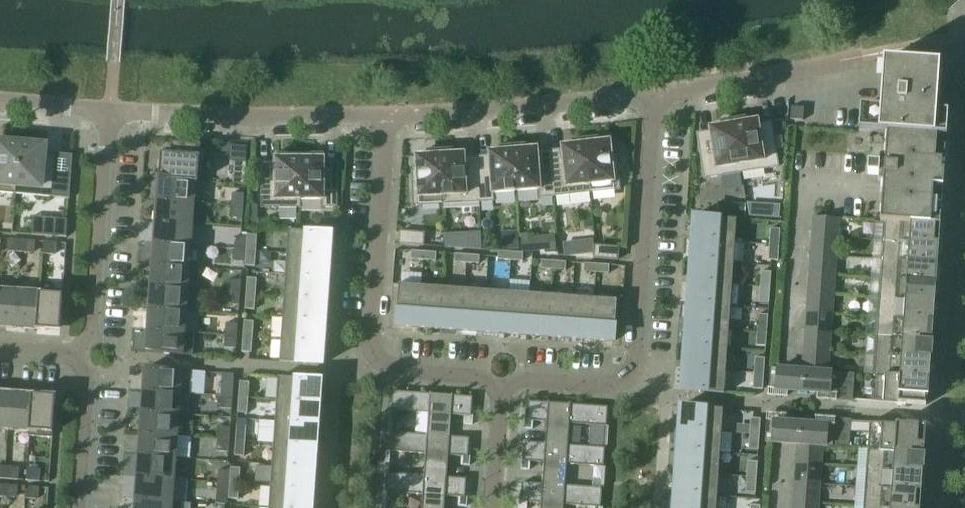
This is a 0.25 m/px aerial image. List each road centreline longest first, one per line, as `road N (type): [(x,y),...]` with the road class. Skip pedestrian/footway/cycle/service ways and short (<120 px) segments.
road 1 (residential): [(500,391),(524,379),(615,386),(637,360),(655,95)]
road 2 (residential): [(109,111),(386,119)]
road 3 (residential): [(386,119),(655,95)]
road 4 (residential): [(78,355),(92,332),(109,111)]
road 5 (residential): [(378,361),(371,344),(386,119)]
road 6 (residential): [(655,95),(862,57)]
road 7 (residential): [(78,507),(87,378),(78,355)]
road 8 (residential): [(378,361),(479,373),(500,391)]

